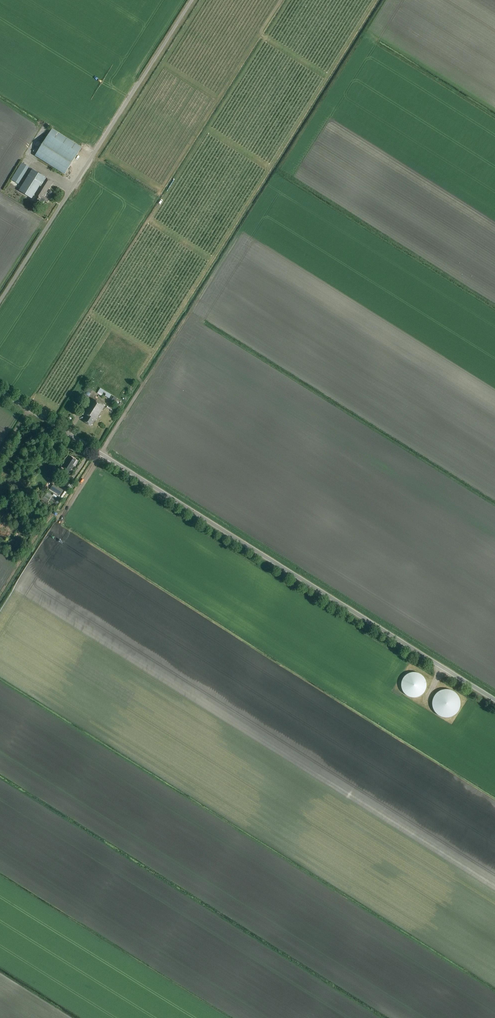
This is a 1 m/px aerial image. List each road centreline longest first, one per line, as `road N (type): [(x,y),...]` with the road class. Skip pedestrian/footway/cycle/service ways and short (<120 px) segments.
road 1 (unclassified): [(101,454),(494,701)]
road 2 (unclassified): [(0,301),(192,0)]
road 3 (track): [(101,454),(0,596)]

